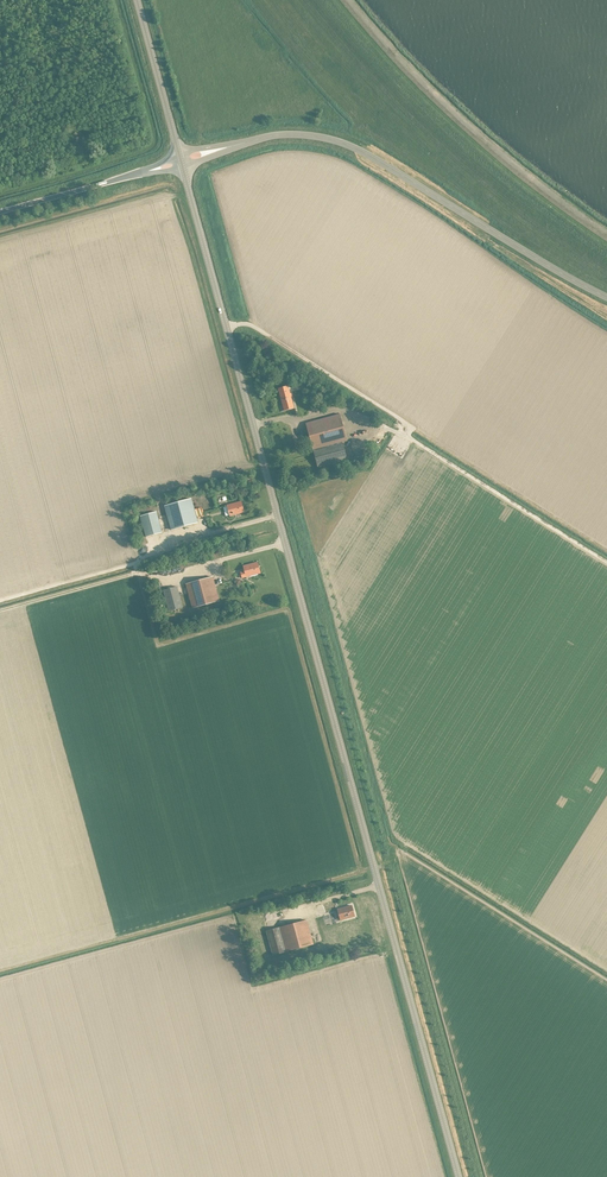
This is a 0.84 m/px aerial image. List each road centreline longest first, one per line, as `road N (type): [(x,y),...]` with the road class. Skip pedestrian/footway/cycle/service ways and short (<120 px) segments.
road 1 (tertiary): [(457,1176),(180,161)]
road 2 (tertiary): [(606,297),(342,142),(272,135),(180,161)]
road 3 (tertiary): [(0,210),(180,161)]
road 4 (unclassified): [(180,161),(136,0)]

